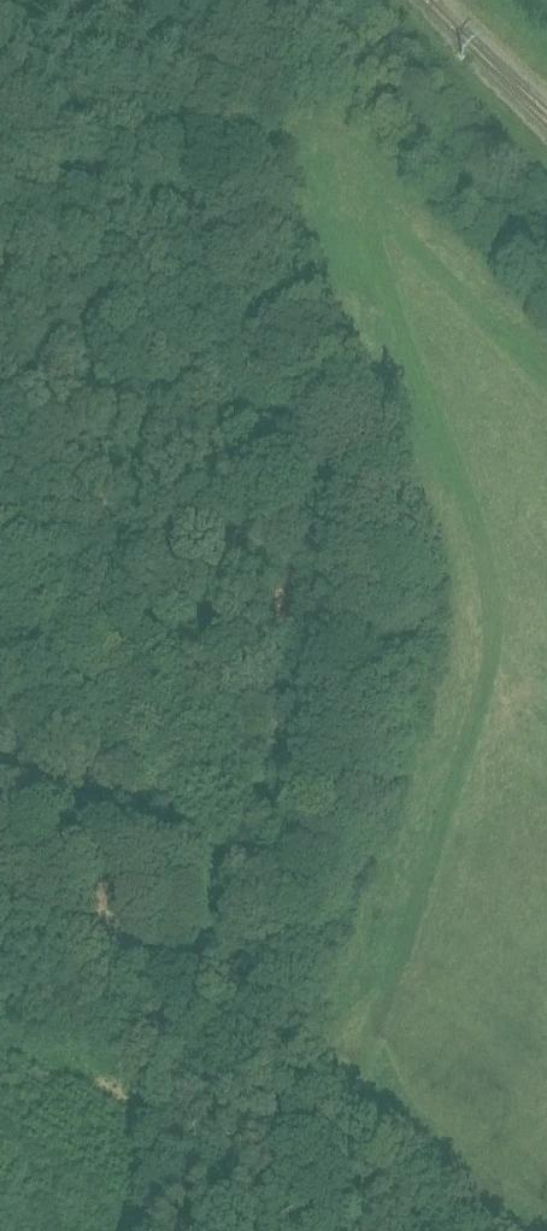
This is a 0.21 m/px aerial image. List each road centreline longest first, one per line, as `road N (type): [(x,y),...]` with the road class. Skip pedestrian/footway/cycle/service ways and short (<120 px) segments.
road 1 (track): [(0,937),(210,1070),(415,1230)]

